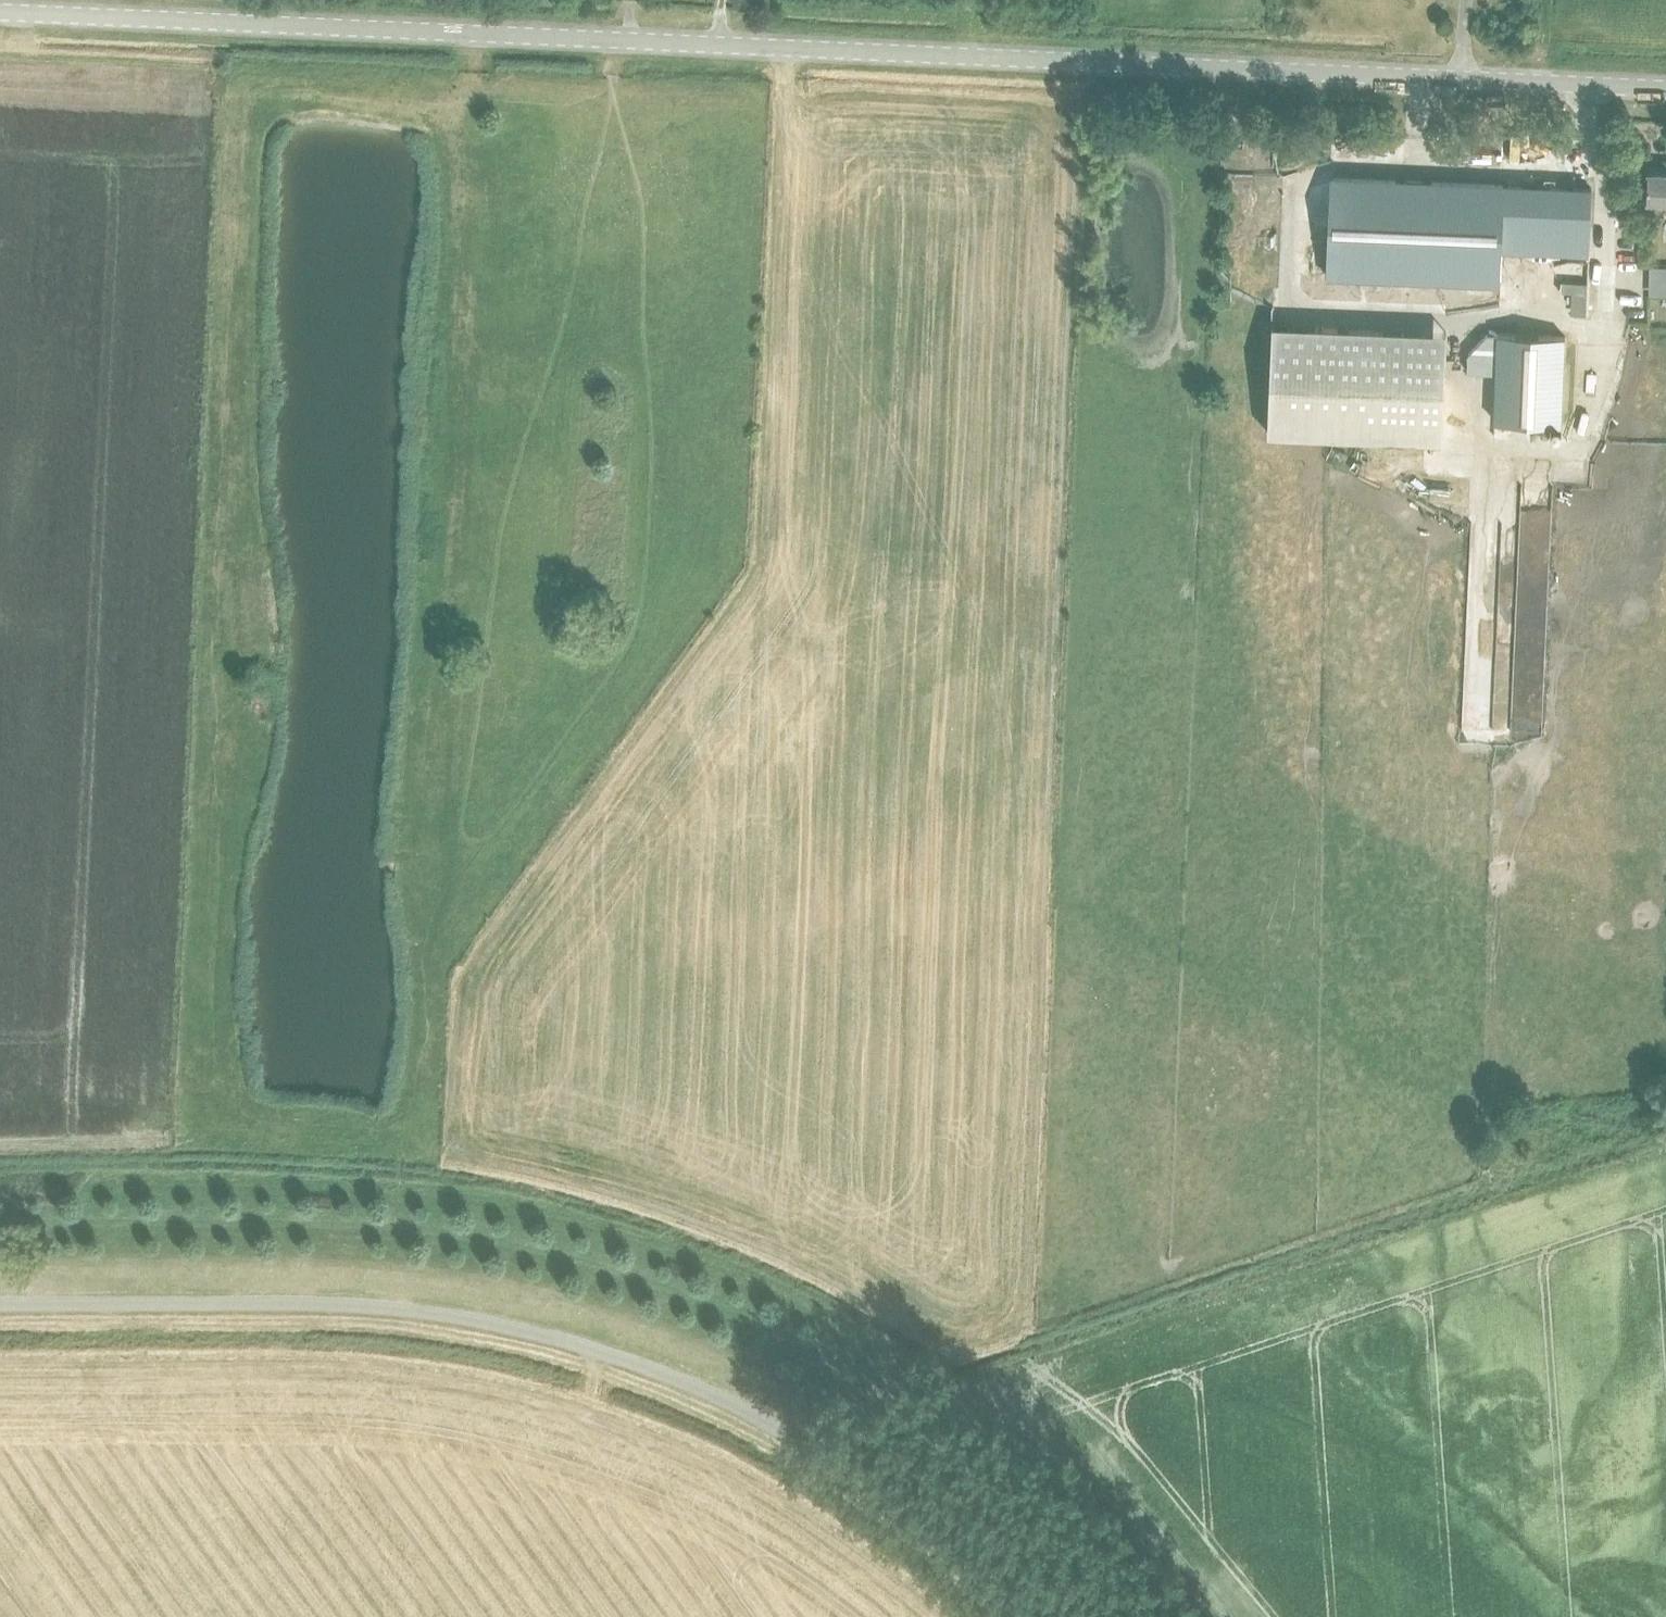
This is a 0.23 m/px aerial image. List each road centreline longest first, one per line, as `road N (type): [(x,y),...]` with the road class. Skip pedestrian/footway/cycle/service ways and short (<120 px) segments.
road 1 (unclassified): [(1665,89),(0,12)]
road 2 (unclassified): [(1021,1616),(907,1512),(805,1443),(723,1399),(606,1353),(374,1307),(0,1305)]

